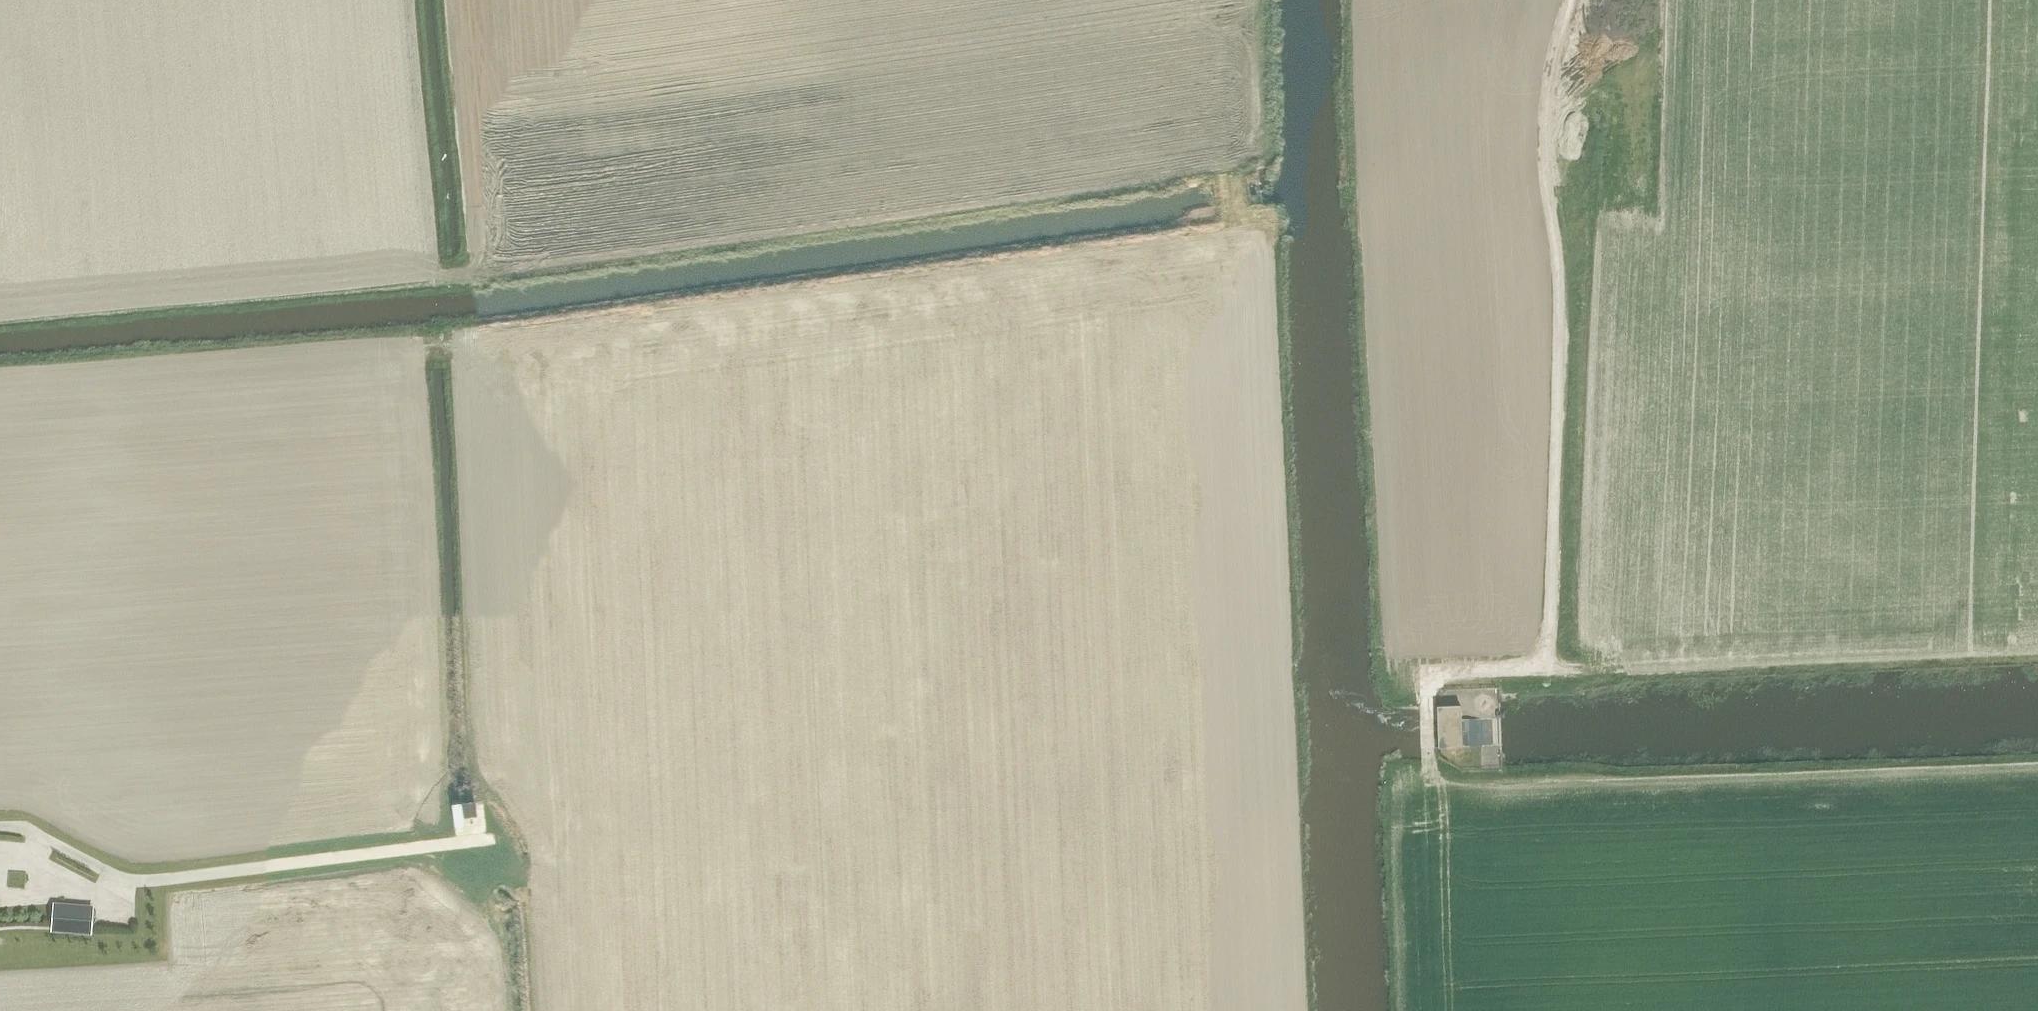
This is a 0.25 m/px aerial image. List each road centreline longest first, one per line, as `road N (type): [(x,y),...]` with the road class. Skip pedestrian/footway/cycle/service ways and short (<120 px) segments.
road 1 (track): [(1571,0),(1555,74),(1551,155),(1565,258),(1553,657),(1537,669),(1475,670),(1431,682)]

